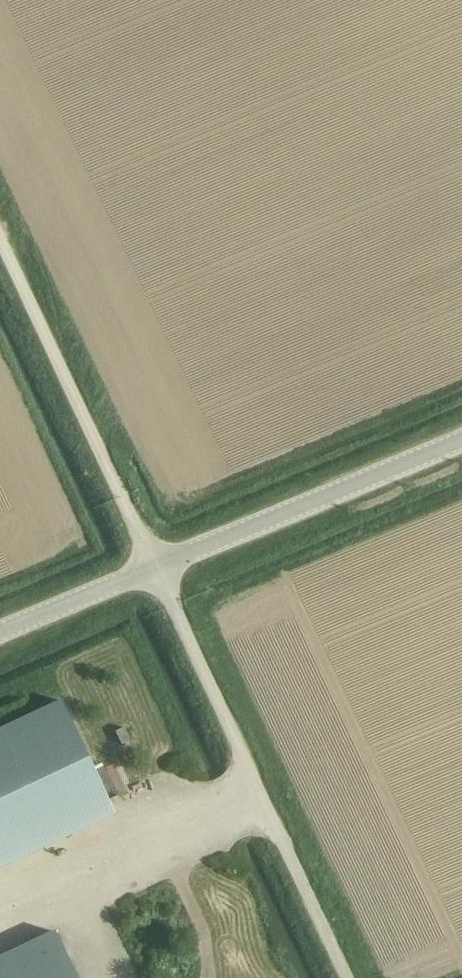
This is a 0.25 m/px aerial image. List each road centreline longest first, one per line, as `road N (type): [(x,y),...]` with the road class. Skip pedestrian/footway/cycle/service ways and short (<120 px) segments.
road 1 (unclassified): [(345,977),(155,572)]
road 2 (unclassified): [(155,572),(0,238)]
road 3 (unclassified): [(461,445),(155,572)]
road 4 (unclassified): [(155,572),(0,634)]

